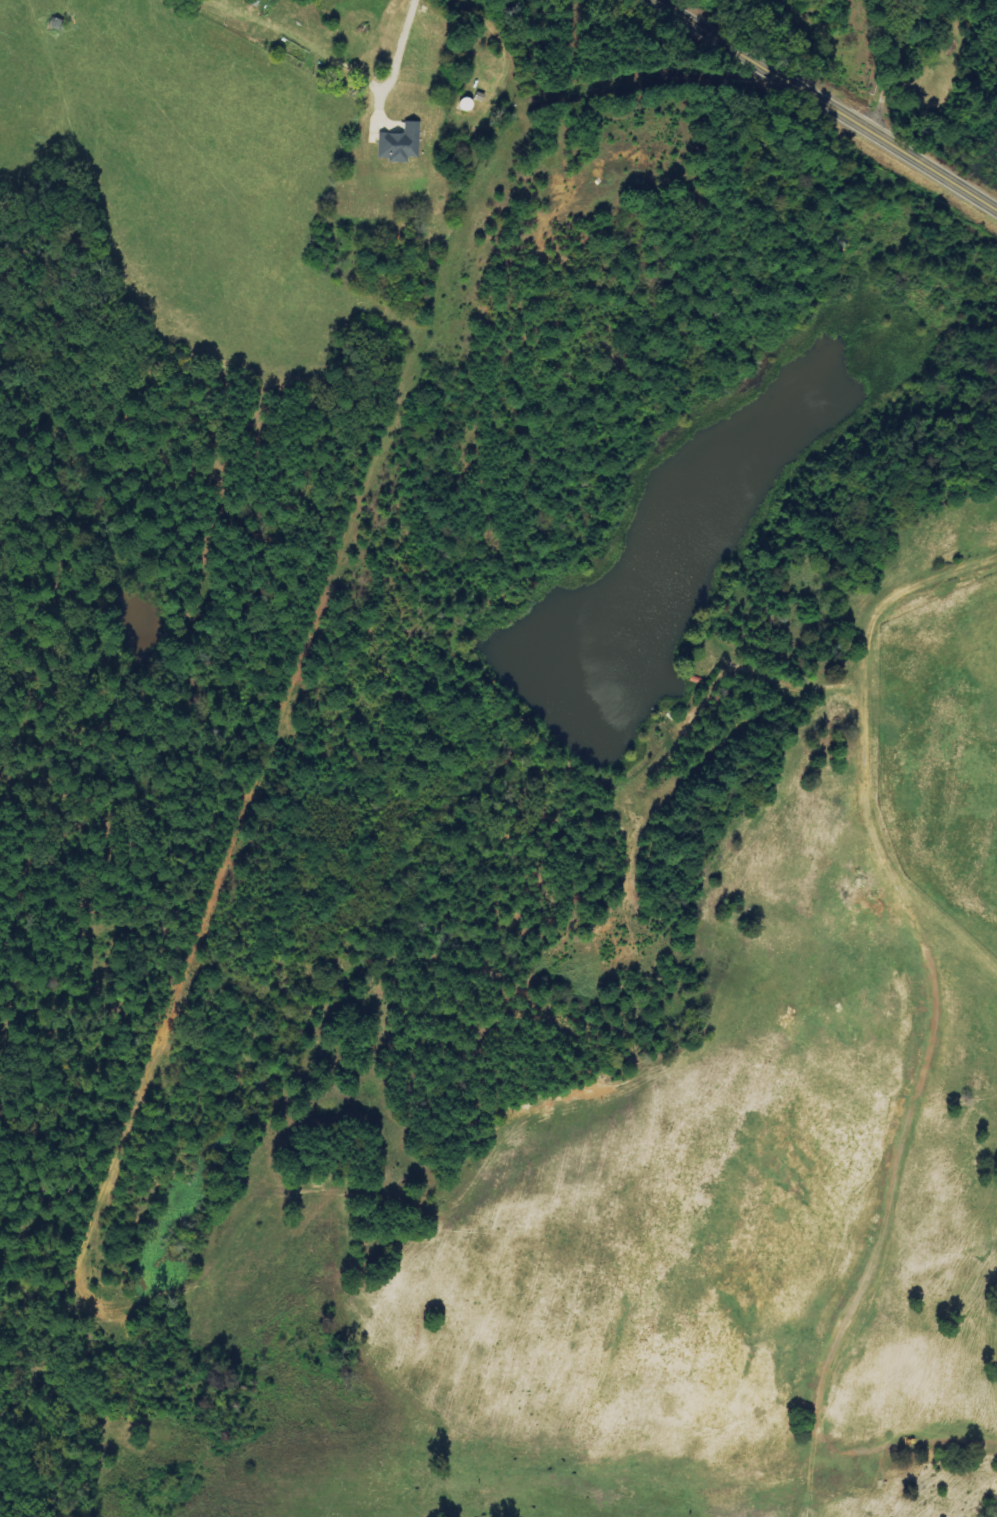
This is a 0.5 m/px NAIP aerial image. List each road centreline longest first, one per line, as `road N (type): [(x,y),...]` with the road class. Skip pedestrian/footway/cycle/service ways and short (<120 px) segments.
road 1 (secondary): [(996,198),(681,0)]

